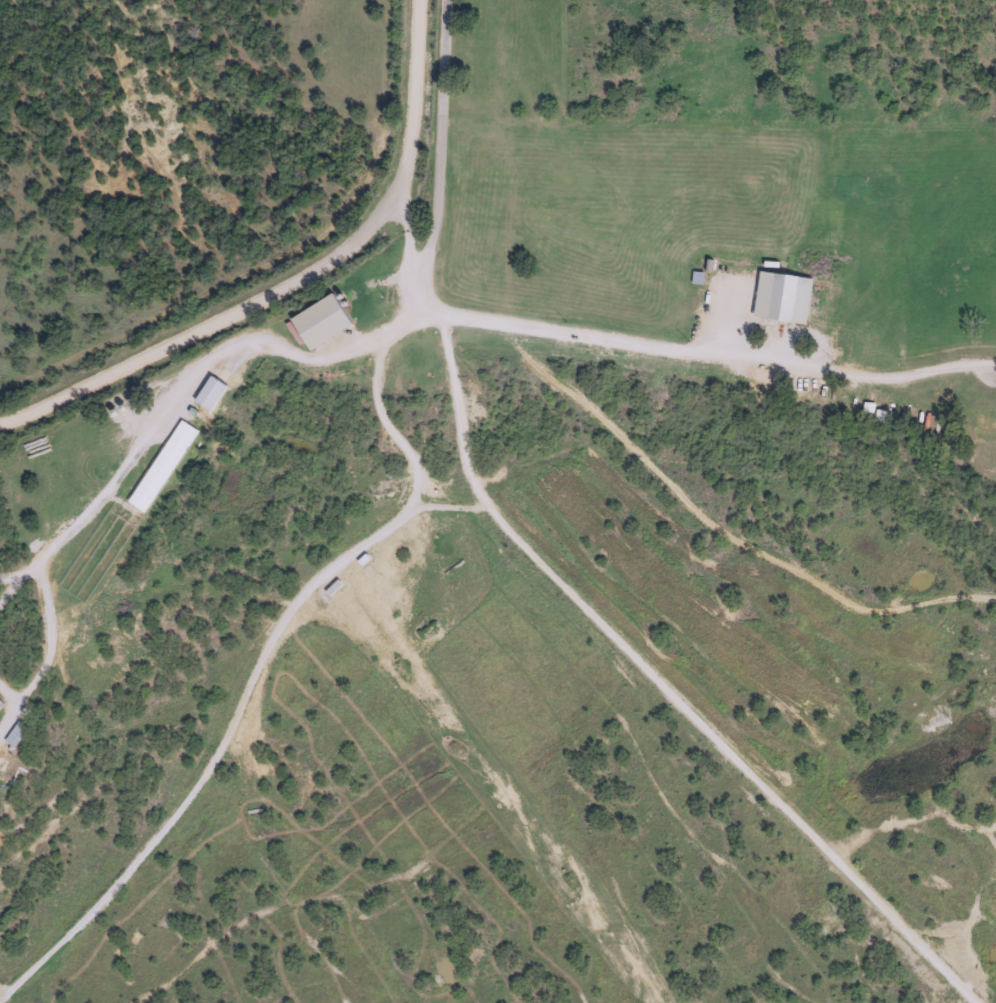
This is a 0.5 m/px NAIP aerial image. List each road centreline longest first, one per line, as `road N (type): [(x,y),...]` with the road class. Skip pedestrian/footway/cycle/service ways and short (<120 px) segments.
road 1 (residential): [(896,1002),(743,835),(448,547),(364,542),(277,630),(216,759),(137,866),(7,1002)]
road 2 (residential): [(0,612),(90,524),(190,383),(254,336),(318,360),(340,359),(430,314),(884,379),(995,367)]
road 3 (residential): [(968,1002),(476,500),(454,444),(408,205)]
road 4 (residential): [(0,431),(118,384),(319,279),(386,233),(408,205),(417,172),(426,0)]
road 5 (residential): [(465,475),(364,542)]

